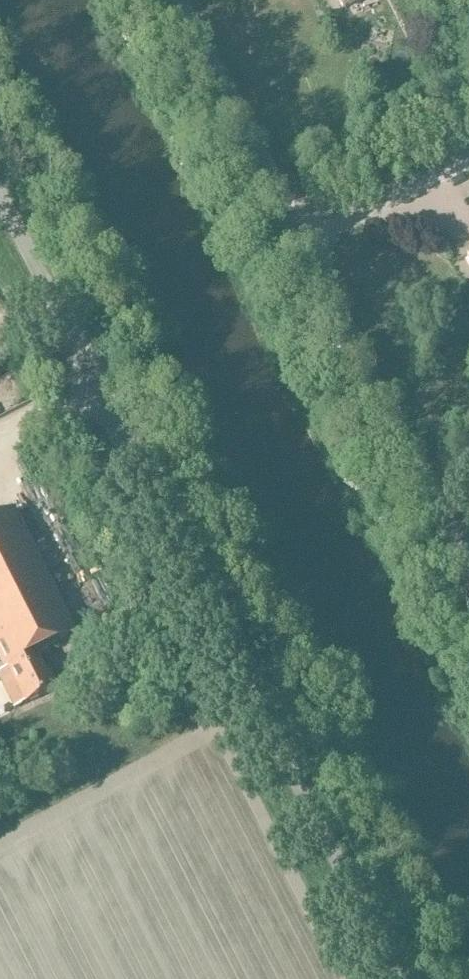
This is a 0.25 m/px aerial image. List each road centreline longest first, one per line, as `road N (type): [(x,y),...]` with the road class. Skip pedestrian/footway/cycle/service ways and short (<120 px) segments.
road 1 (unclassified): [(396,978),(0,197)]
road 2 (unclassified): [(468,570),(180,0)]

